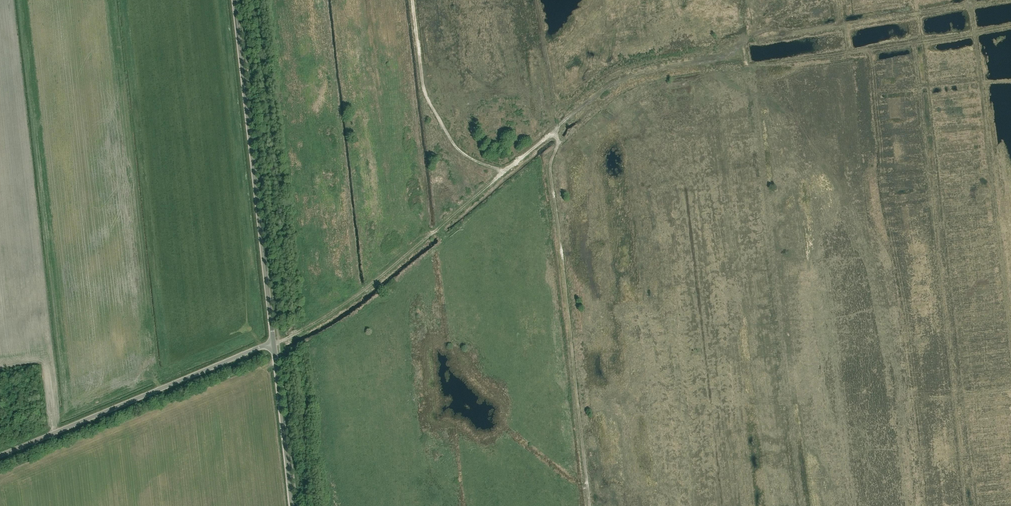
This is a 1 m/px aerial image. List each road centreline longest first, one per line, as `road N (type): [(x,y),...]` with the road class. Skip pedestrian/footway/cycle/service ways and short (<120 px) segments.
road 1 (track): [(590,505),(549,162),(558,139),(551,132),(501,169),(452,144),(427,94),(413,0)]
road 2 (tertiary): [(273,344),(234,0)]
road 3 (unclassified): [(0,455),(273,344)]
road 4 (track): [(510,168),(343,311),(279,343)]
road 5 (track): [(551,132),(609,85),(643,70),(704,62)]
road 6 (tertiary): [(292,505),(273,344)]

